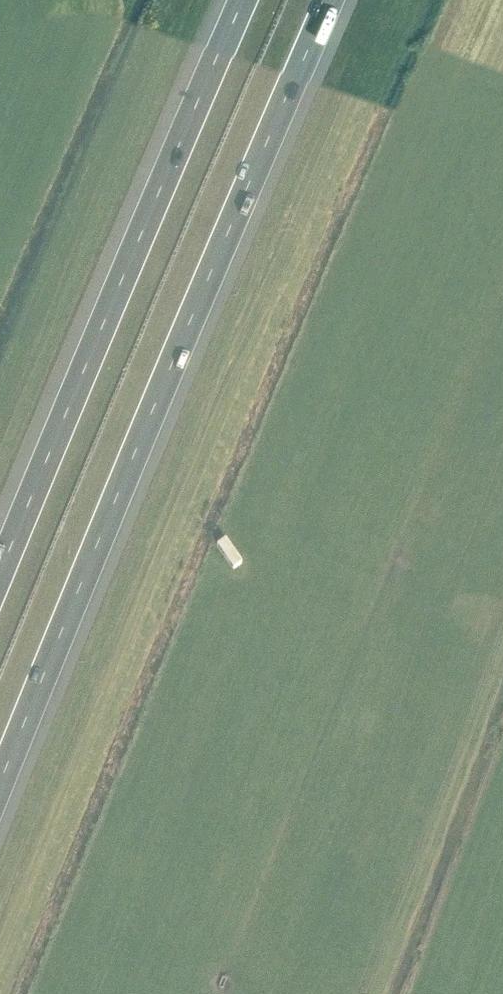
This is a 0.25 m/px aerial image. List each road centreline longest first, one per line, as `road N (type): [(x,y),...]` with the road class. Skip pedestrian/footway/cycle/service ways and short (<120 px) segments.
road 1 (motorway): [(0,784),(328,0)]
road 2 (motorway): [(243,0),(0,578)]

